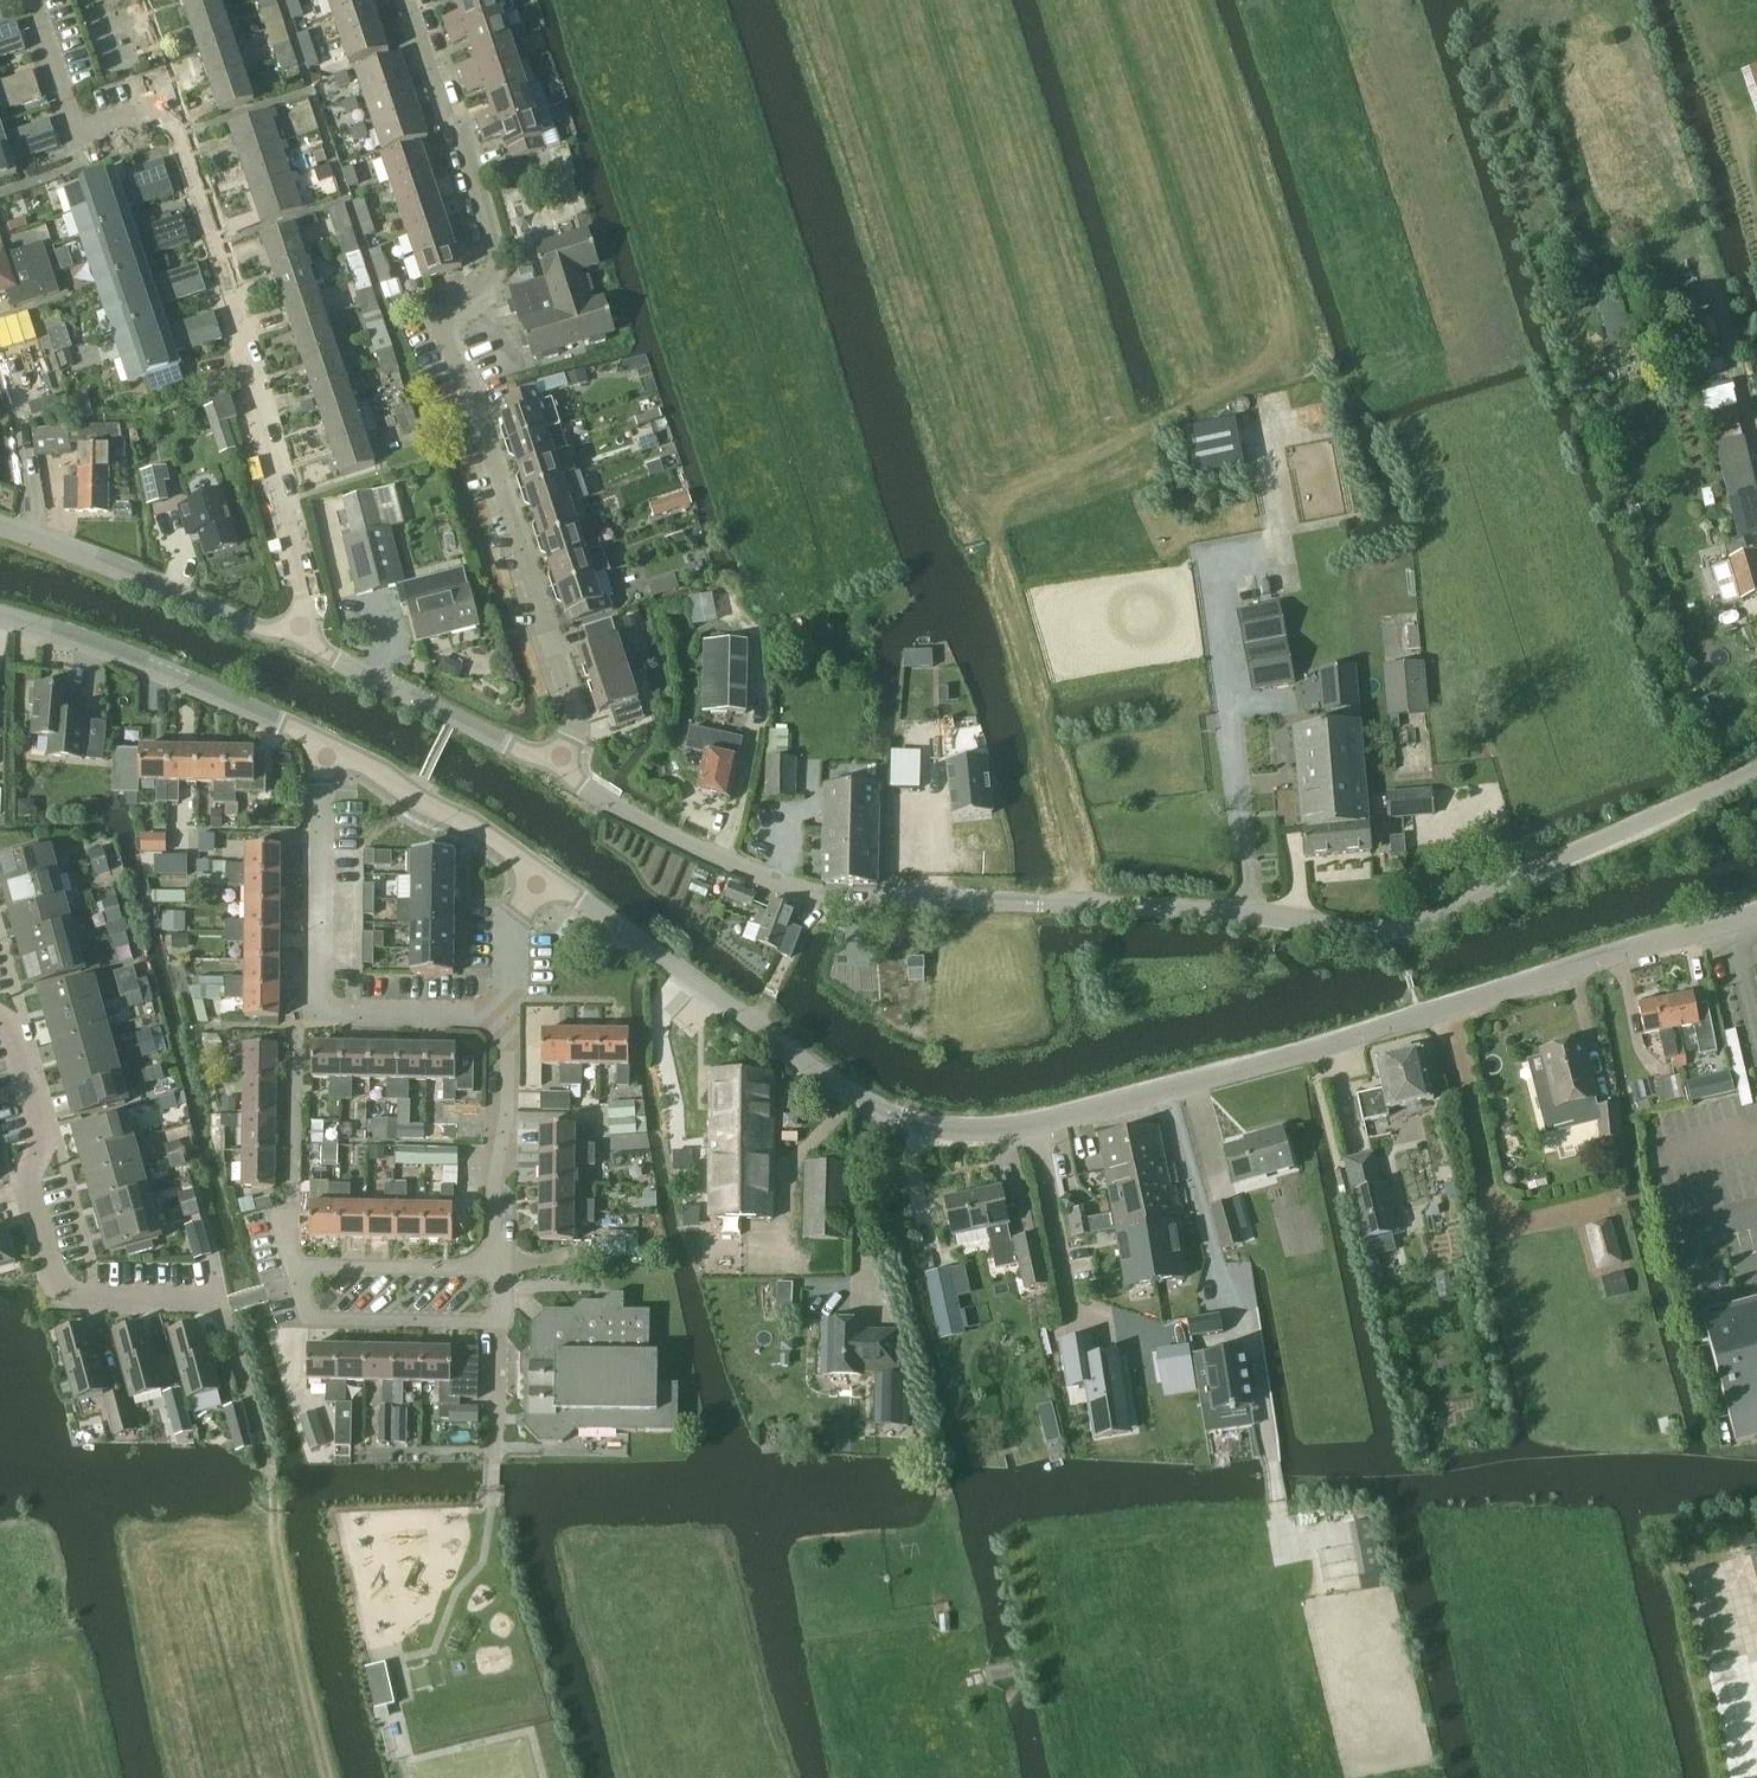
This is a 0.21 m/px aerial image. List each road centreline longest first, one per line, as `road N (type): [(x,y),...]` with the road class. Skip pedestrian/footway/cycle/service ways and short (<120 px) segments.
road 1 (track): [(1078,904),(1079,868),(994,545),(992,510),(1300,351),(1189,0)]
road 2 (residential): [(560,761),(579,719),(440,322),(498,263),(411,0)]
road 3 (residential): [(298,637),(305,595),(257,421),(235,293),(174,105),(77,134),(30,0)]
road 4 (unclassified): [(1039,904),(1394,929),(1442,916),(1756,771)]
road 5 (tertiary): [(1034,1123),(1165,1093),(1756,917)]
road 6 (tertiary): [(541,877),(825,1080),(902,1119),(971,1132),(1034,1123)]
road 7 (unclassified): [(1039,904),(803,899),(582,787),(560,761)]
road 8 (residential): [(506,1018),(319,1012),(325,757)]
road 9 (residential): [(0,1065),(62,1293),(225,1307)]
road 10 (tertiary): [(0,618),(166,674),(301,734),(325,757)]
road 11 (unclassified): [(298,637),(252,628),(0,526)]
road 12 (unclassified): [(560,761),(525,752),(298,637)]
road 13 (residential): [(494,1271),(506,1018)]
road 14 (tertiary): [(541,877),(471,826),(355,764),(325,757)]
road 15 (residential): [(297,1270),(306,1319),(492,1326)]
road 16 (track): [(1756,204),(1736,105),(1701,0)]
road 17 (unclassified): [(1034,1123),(1076,1316)]
road 18 (residential): [(494,1271),(297,1270)]
road 19 (residential): [(225,1307),(270,1464)]
road 20 (residential): [(506,1018),(510,919),(541,877)]
road 21 (residential): [(492,1459),(492,1326)]

